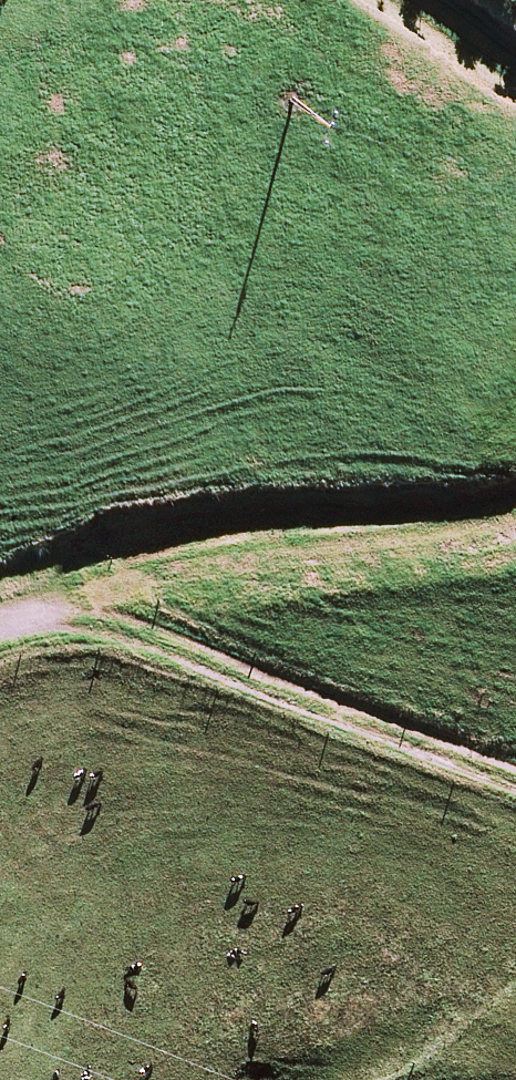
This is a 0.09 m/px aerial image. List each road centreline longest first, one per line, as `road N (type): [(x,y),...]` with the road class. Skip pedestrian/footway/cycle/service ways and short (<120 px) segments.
road 1 (track): [(515,524),(197,564),(0,626)]
road 2 (track): [(515,770),(47,606)]

